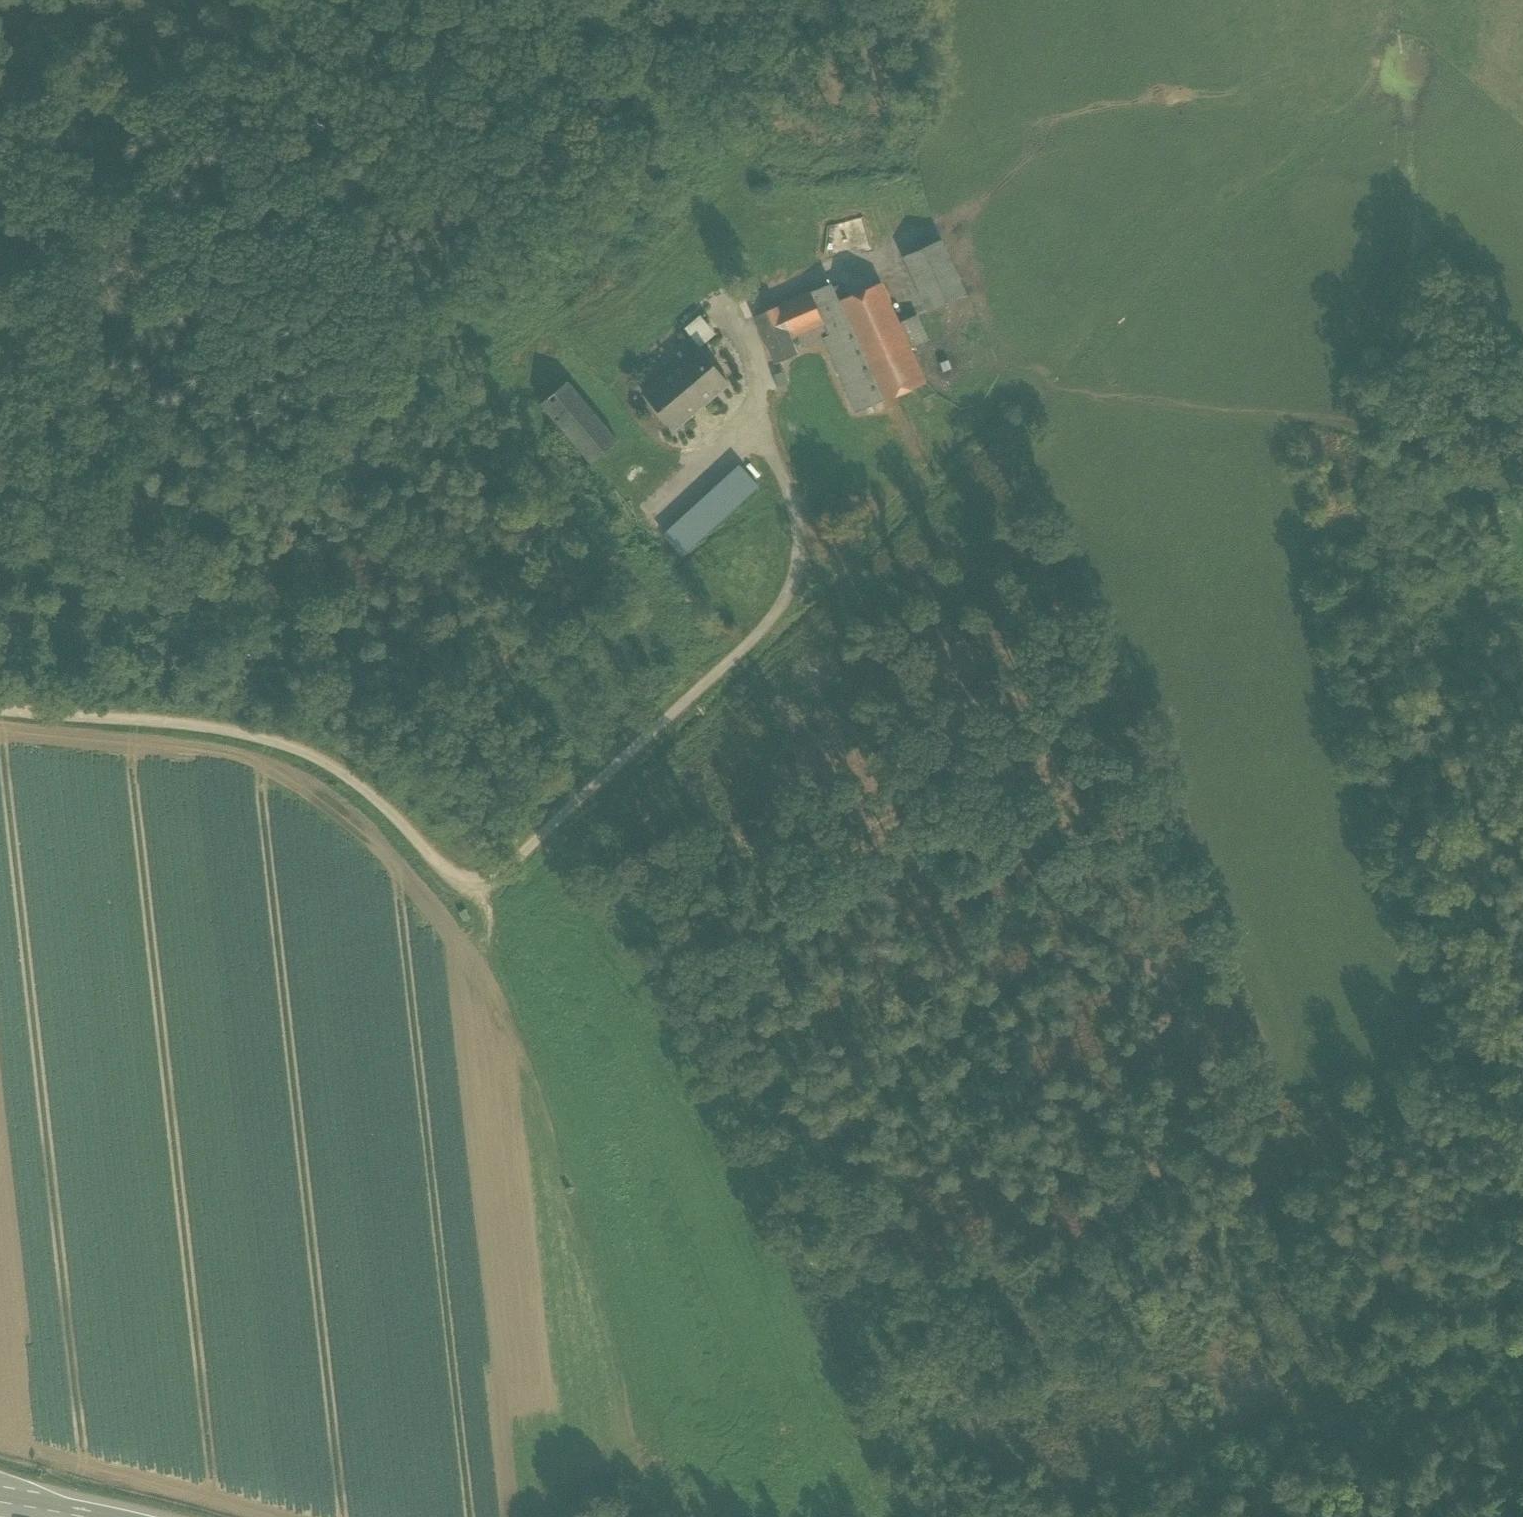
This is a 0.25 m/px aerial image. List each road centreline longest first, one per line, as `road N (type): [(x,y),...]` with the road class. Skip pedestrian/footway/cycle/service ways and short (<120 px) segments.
road 1 (track): [(0,700),(188,722),(327,761),(393,806),(481,900),(1031,400),(1080,395),(1350,428),(1522,502)]
road 2 (track): [(810,596),(805,529),(769,397)]

